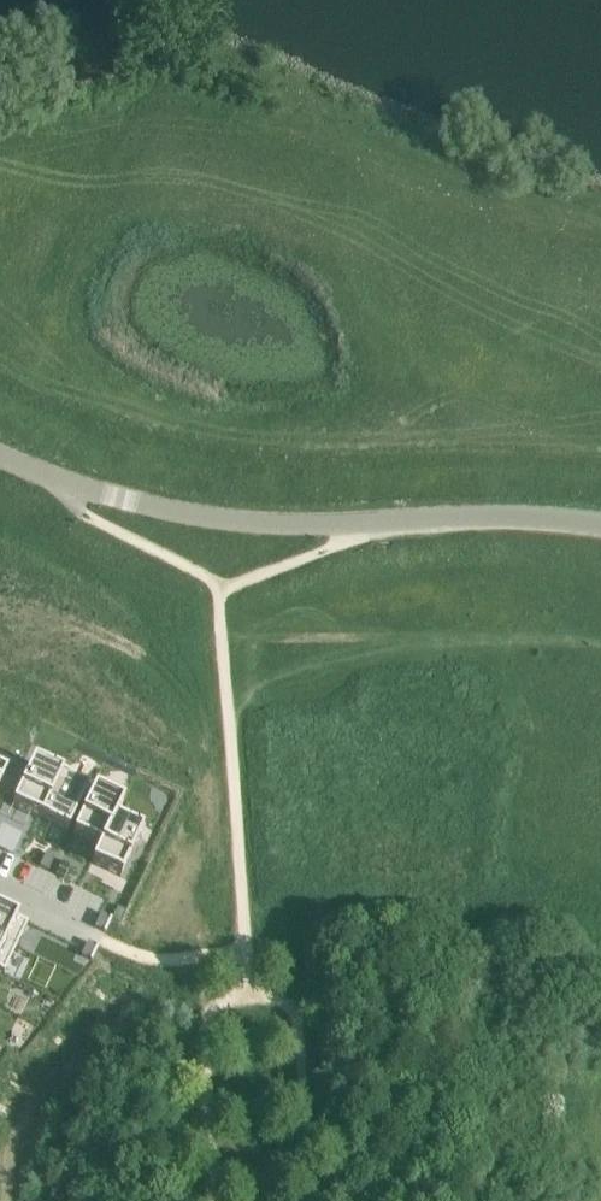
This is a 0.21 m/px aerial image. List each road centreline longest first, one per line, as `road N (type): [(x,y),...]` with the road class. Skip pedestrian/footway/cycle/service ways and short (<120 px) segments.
road 1 (tertiary): [(600,524),(236,521),(119,499),(0,456)]

